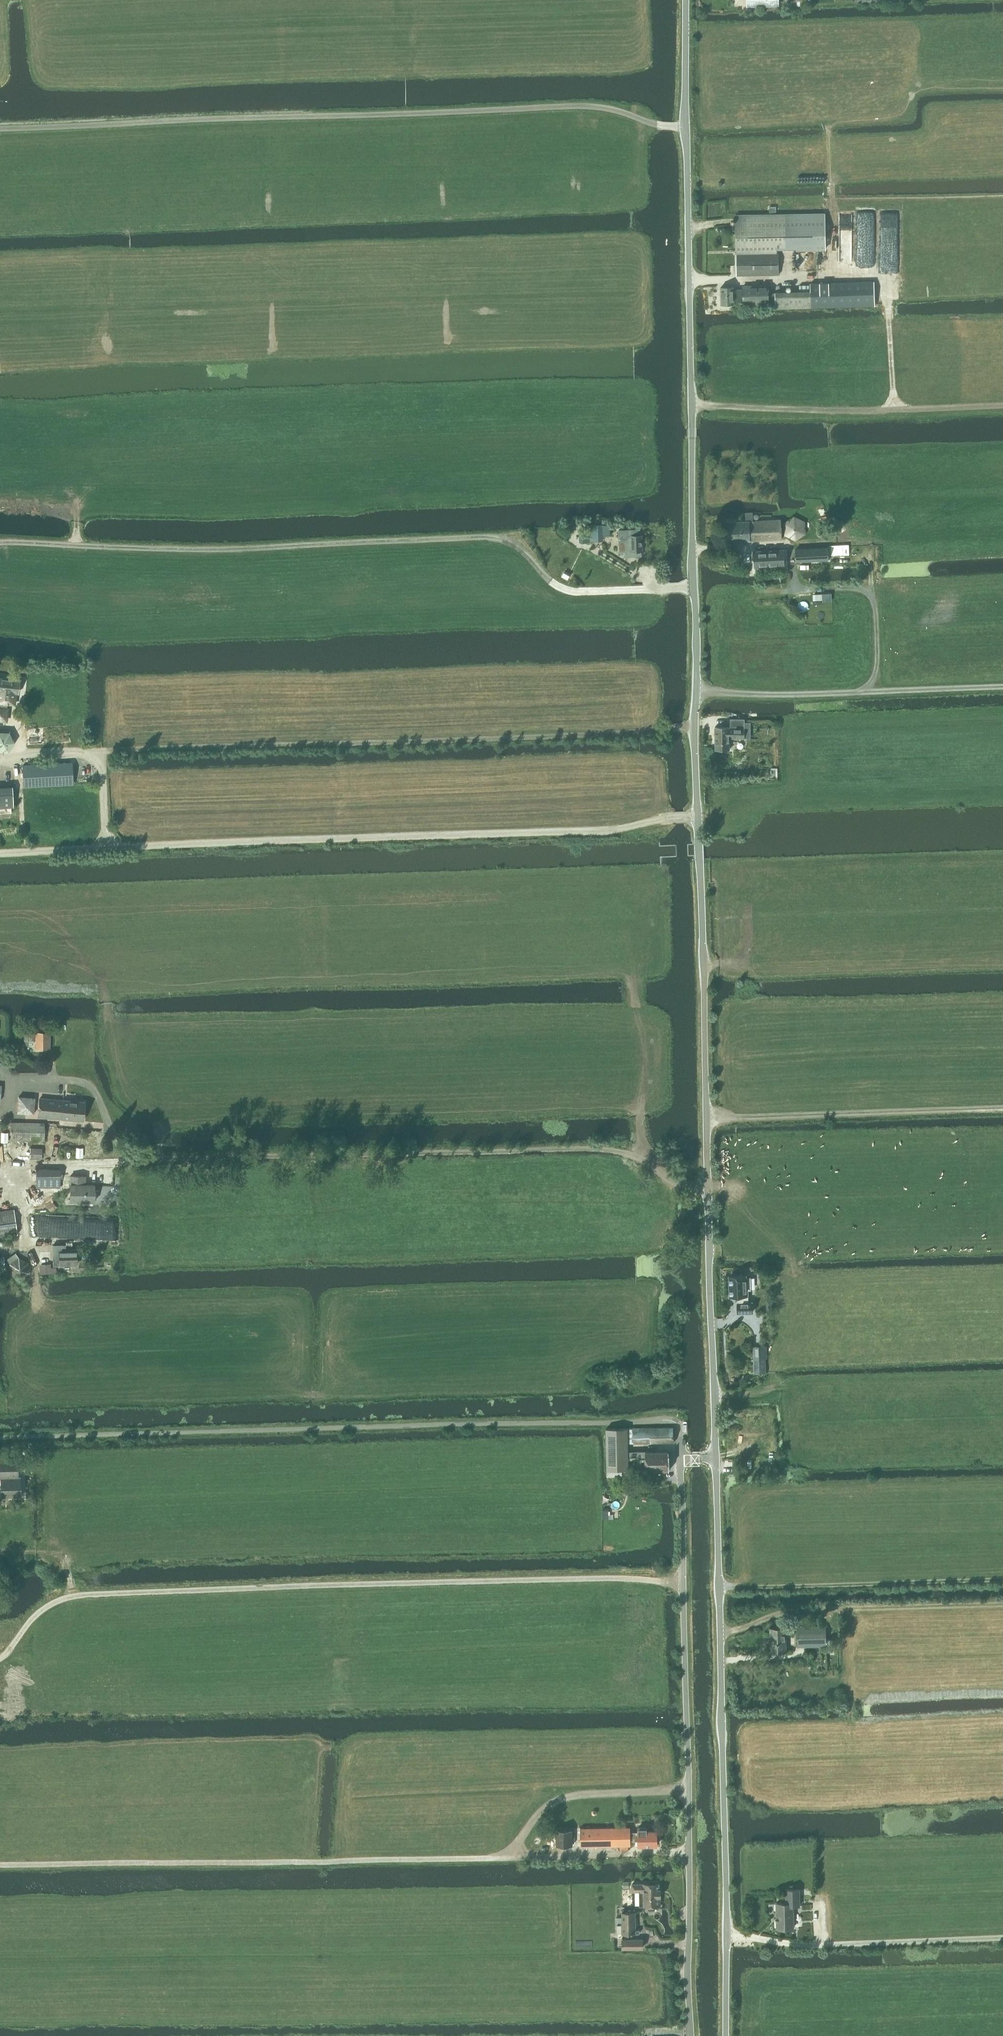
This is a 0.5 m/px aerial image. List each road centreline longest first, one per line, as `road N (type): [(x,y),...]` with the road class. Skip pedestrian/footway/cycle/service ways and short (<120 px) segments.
road 1 (tertiary): [(716,1457),(693,728),(686,0)]
road 2 (unclassified): [(681,1458),(679,1427),(665,1420),(0,1439)]
road 3 (tertiary): [(727,2035),(716,1457)]
road 4 (unclassified): [(691,2035),(681,1458)]
road 5 (track): [(895,410),(887,275),(833,277),(828,121)]
road 6 (track): [(1002,405),(691,403)]
road 7 (track): [(1002,1938),(814,1945),(728,1934)]
road 8 (track): [(861,692),(876,678),(879,662),(869,592),(854,586),(754,592)]

